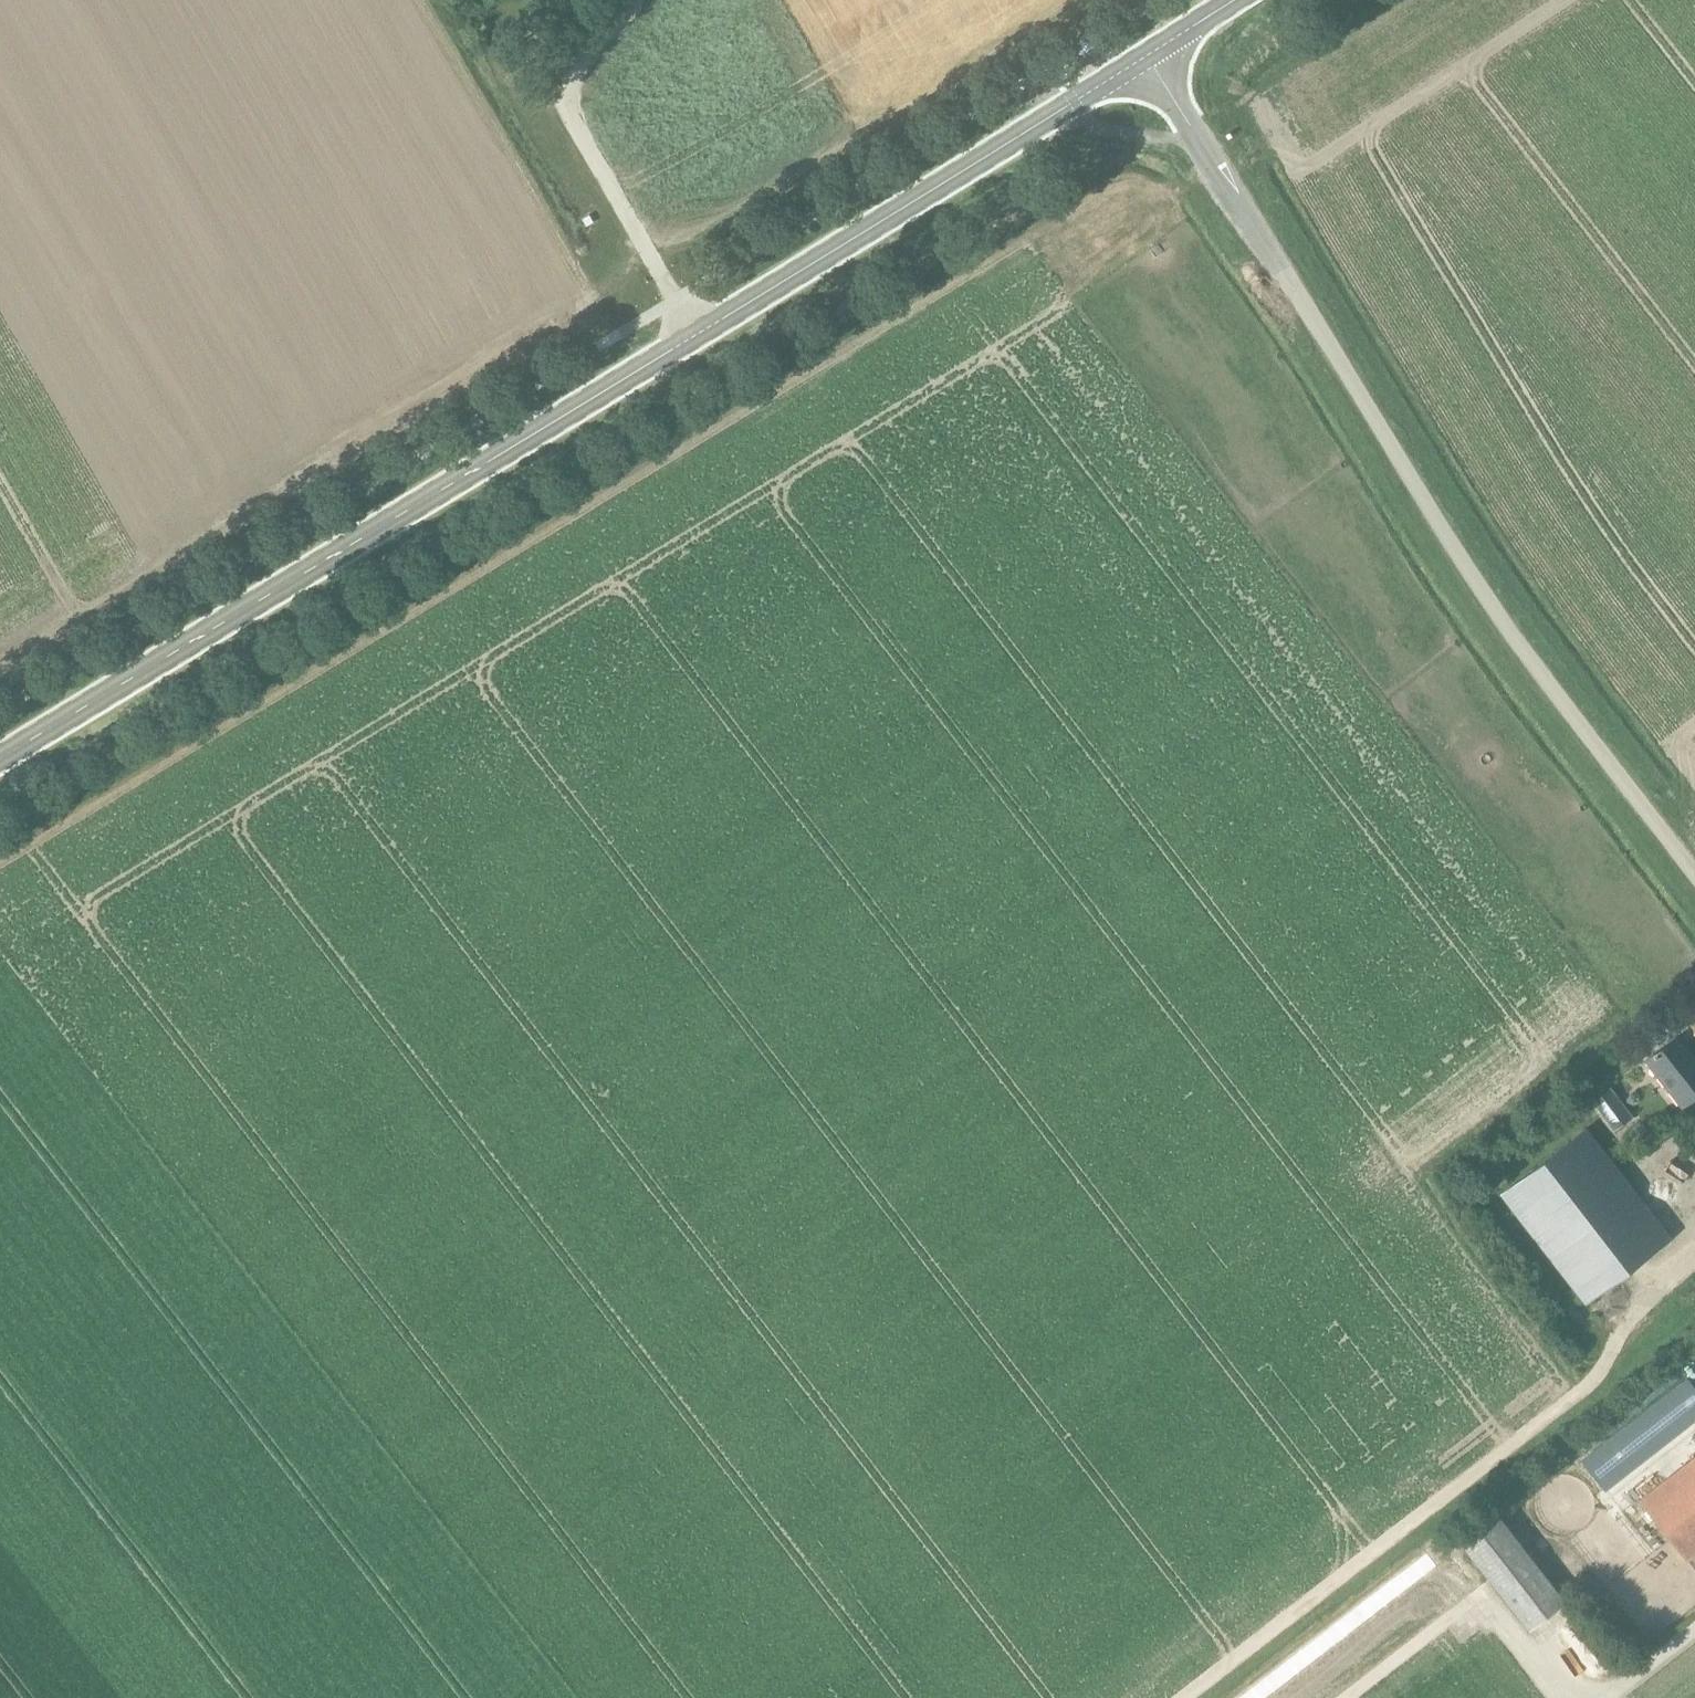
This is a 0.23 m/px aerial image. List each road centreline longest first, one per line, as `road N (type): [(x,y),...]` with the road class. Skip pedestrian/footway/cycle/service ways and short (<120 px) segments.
road 1 (secondary): [(0,757),(1151,54)]
road 2 (unclassified): [(1694,873),(1496,616),(1151,54)]

